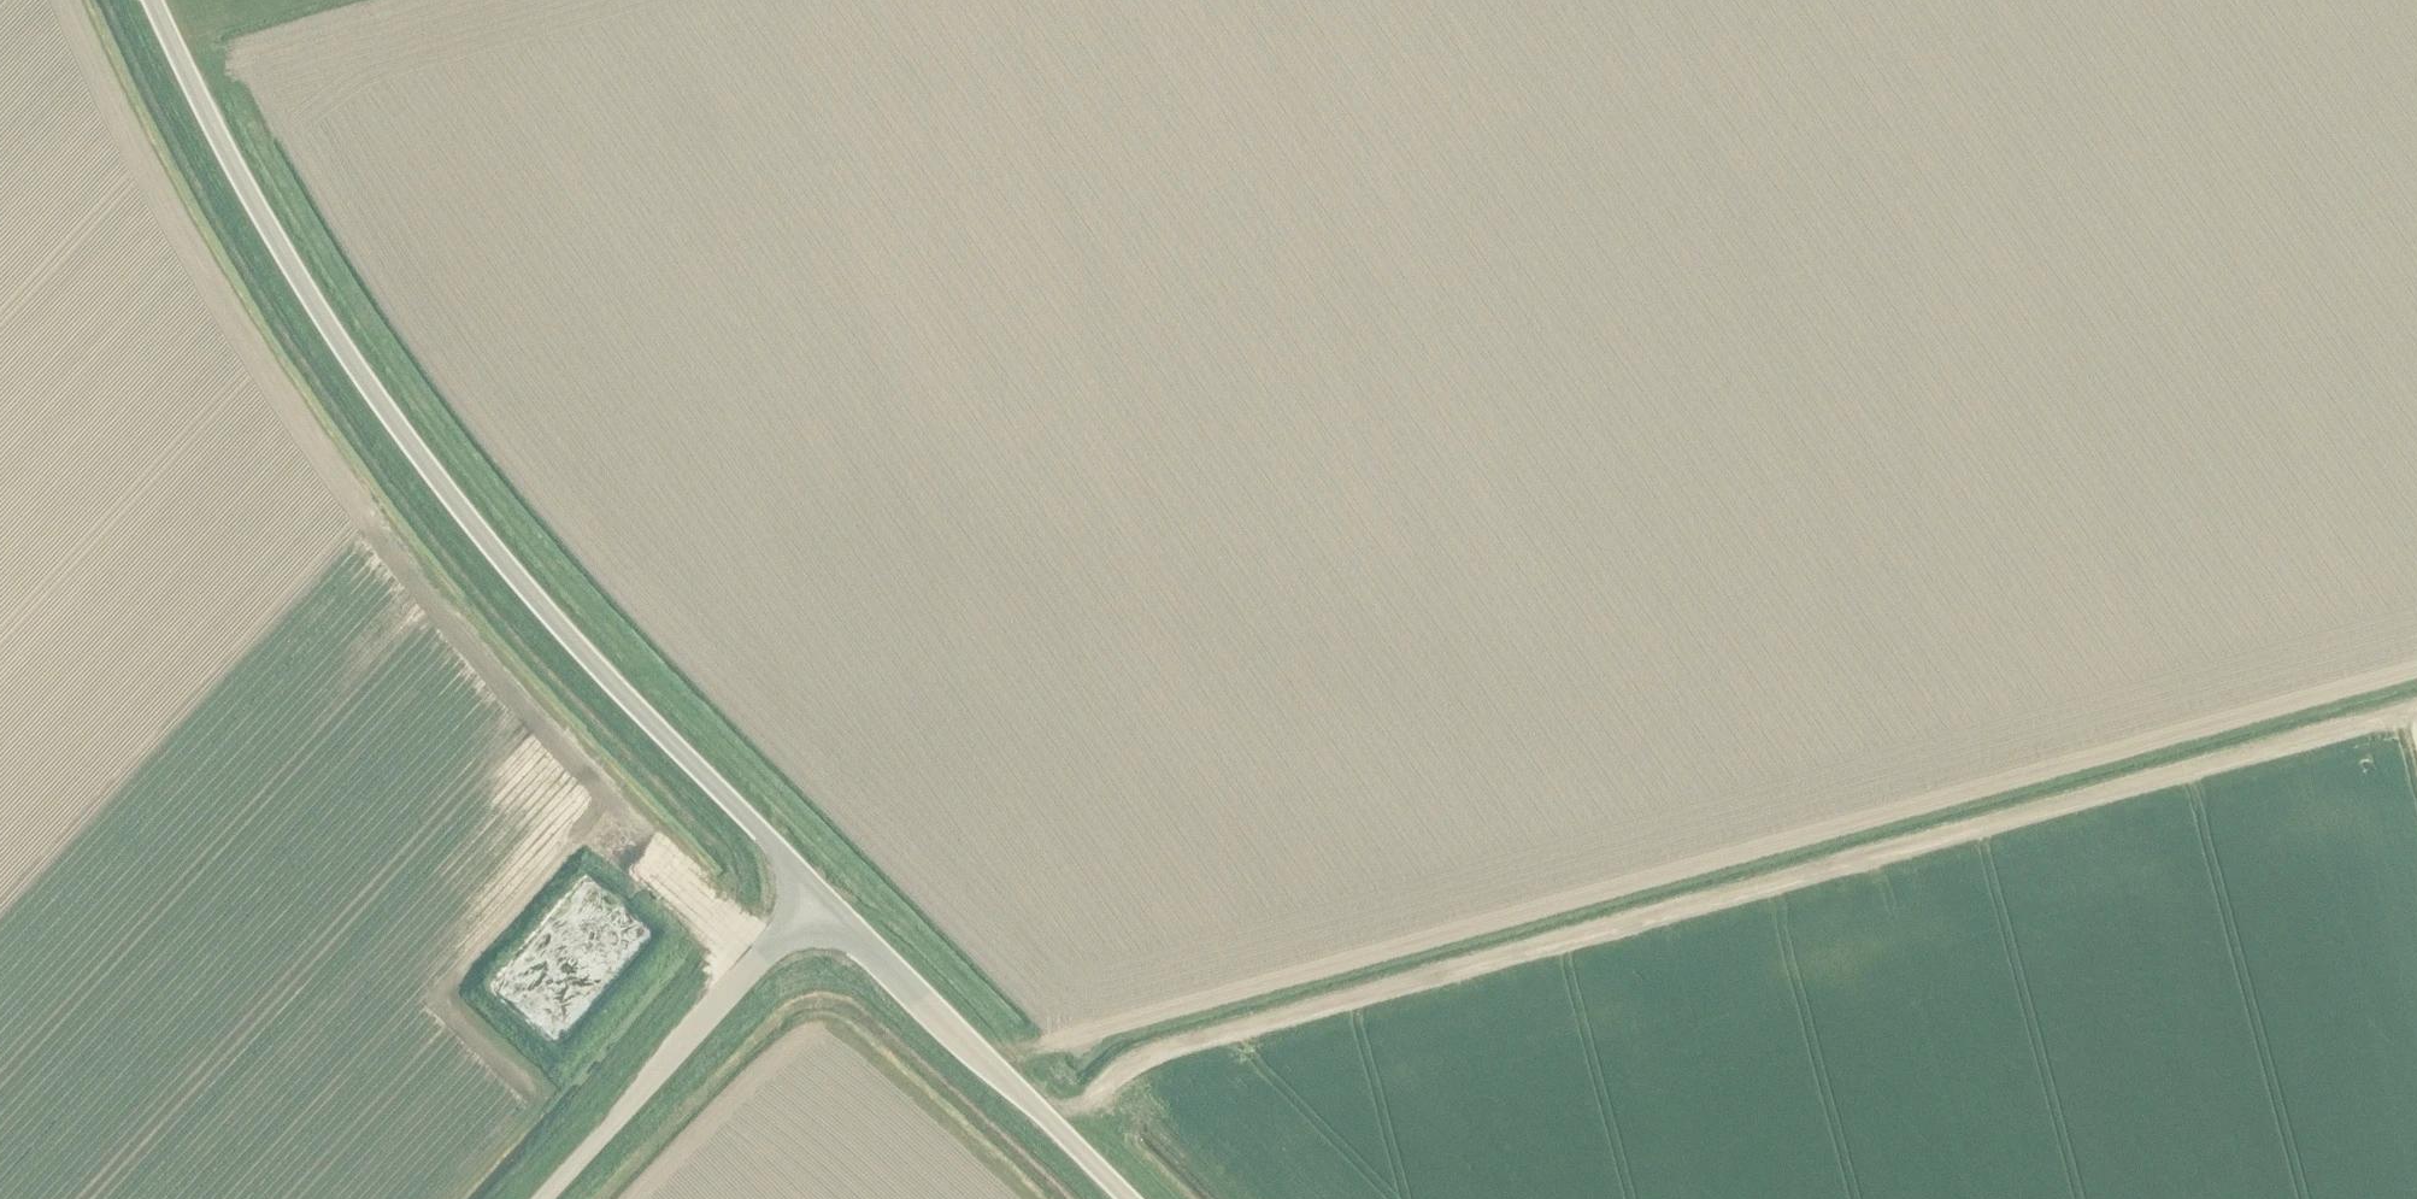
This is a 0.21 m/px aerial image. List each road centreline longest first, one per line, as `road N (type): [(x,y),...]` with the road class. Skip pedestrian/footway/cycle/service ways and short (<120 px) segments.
road 1 (tertiary): [(816,905),(478,546),(357,388),(219,150),(145,0)]
road 2 (tertiary): [(1113,1198),(816,905)]
road 3 (unclassified): [(541,1198),(816,905)]

